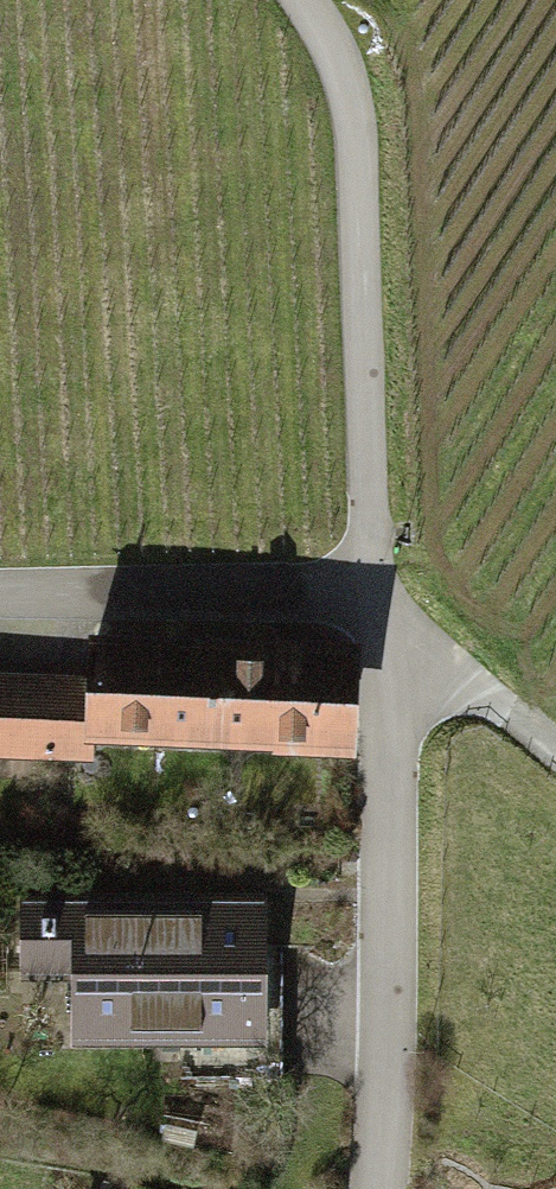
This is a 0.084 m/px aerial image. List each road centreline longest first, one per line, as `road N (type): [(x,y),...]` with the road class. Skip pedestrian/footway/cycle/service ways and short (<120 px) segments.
road 1 (residential): [(375,1188),(376,590)]
road 2 (residential): [(376,590),(372,216),(356,67),(325,0)]
road 3 (residential): [(0,584),(280,573),(376,590)]
road 4 (track): [(555,735),(376,628)]

